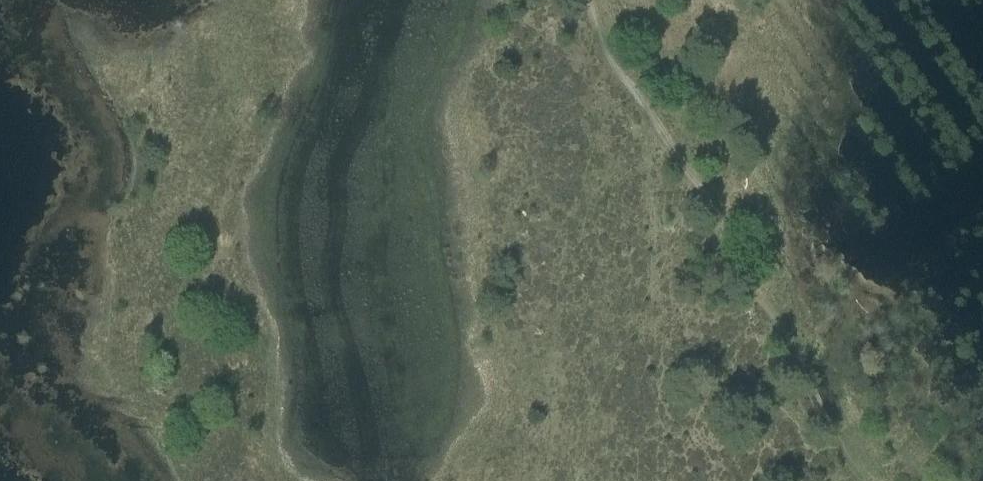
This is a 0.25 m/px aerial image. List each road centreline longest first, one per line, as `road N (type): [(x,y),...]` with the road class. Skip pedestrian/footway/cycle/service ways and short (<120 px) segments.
road 1 (track): [(867,480),(774,318),(728,258),(710,205),(583,0)]

